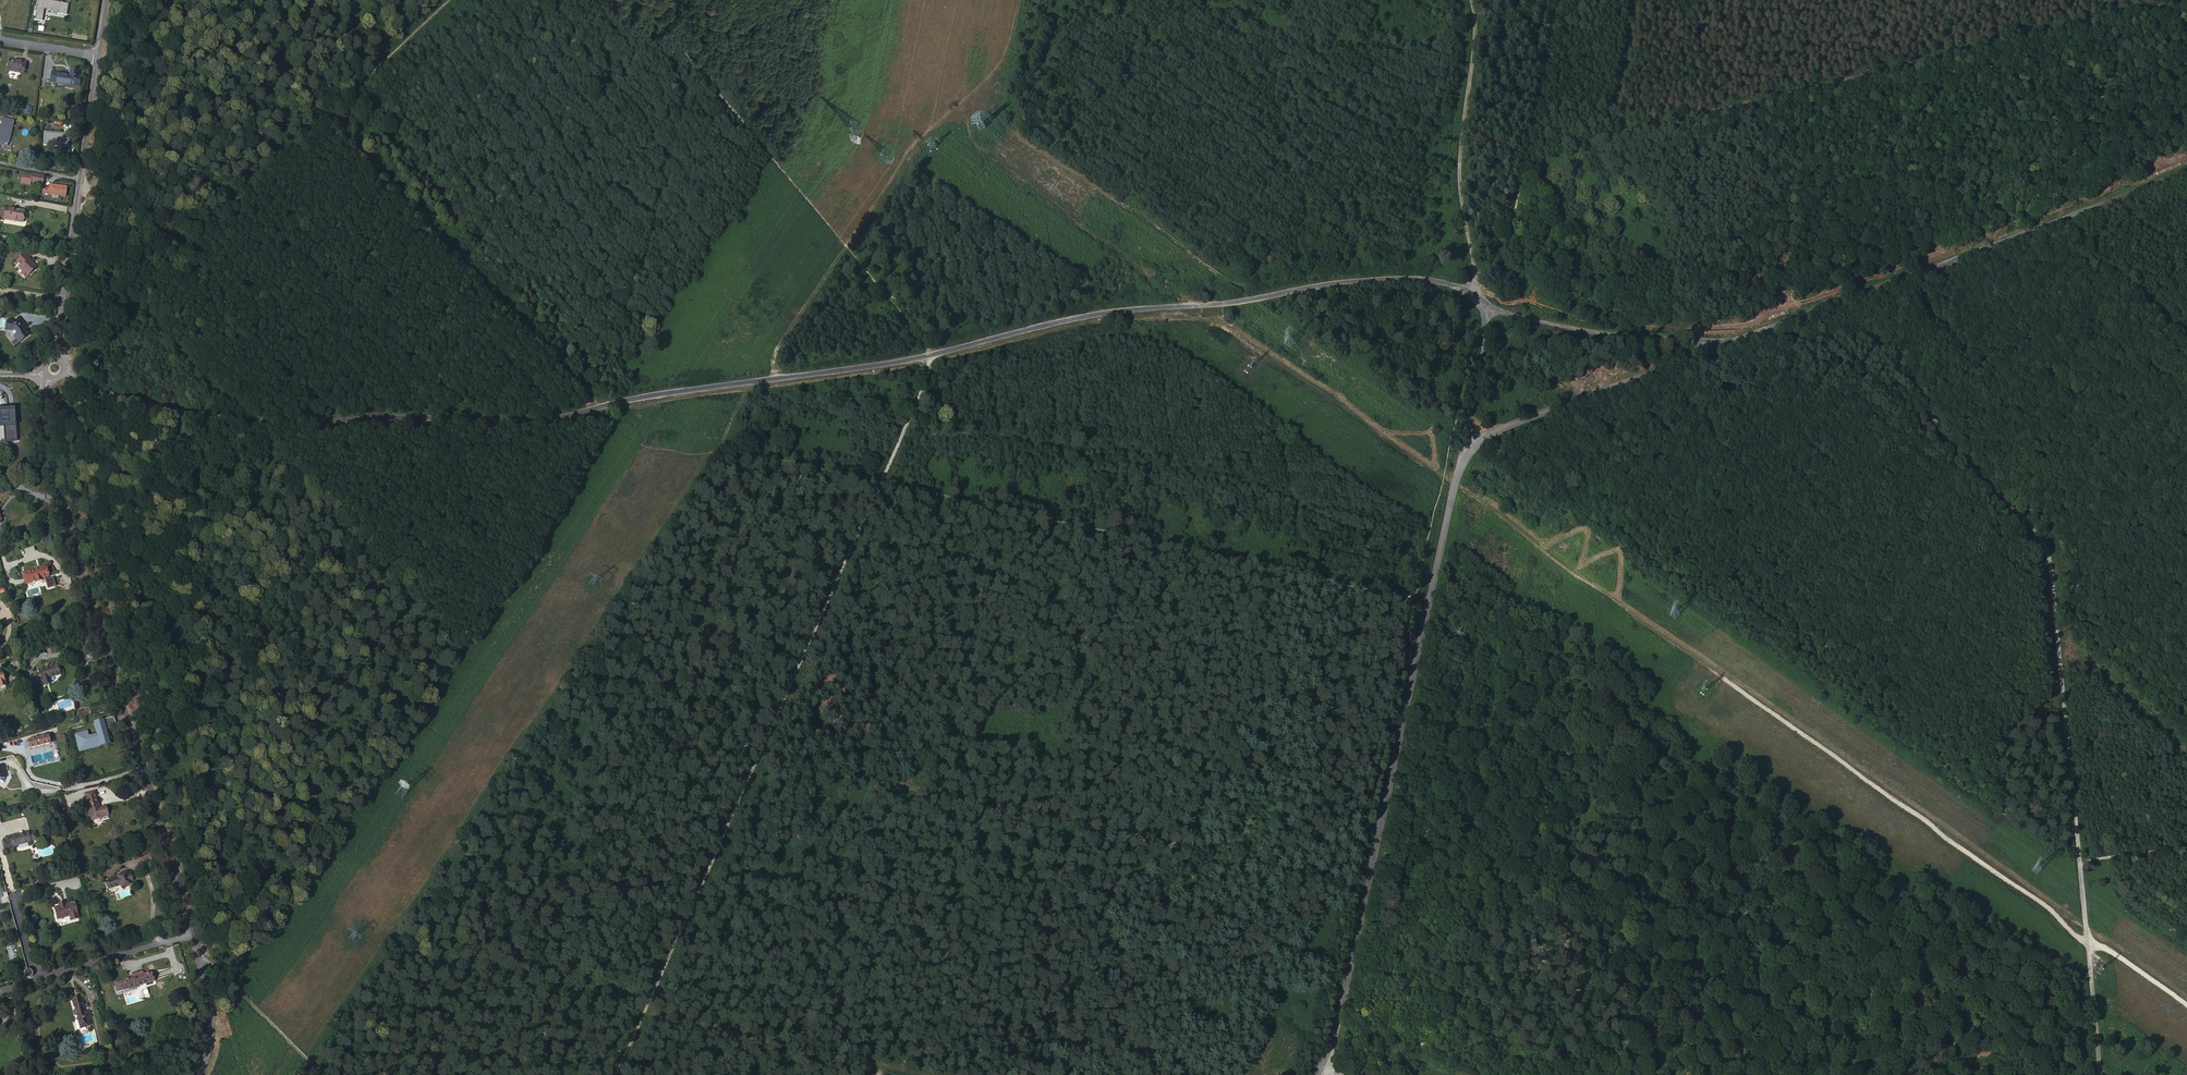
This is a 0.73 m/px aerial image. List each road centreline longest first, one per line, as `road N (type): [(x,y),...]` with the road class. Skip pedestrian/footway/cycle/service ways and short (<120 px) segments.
road 1 (unclassified): [(62,375),(129,403),(221,421),(545,418),(929,355),(1081,317),(1333,285),(1435,280),(1479,302)]
road 2 (track): [(645,0),(929,355),(926,380),(652,1014)]
road 3 (track): [(1736,341),(1865,341),(1892,350),(1940,434),(2043,542),(2101,1074)]
road 4 (track): [(1456,486),(2086,930)]
road 5 (tertiary): [(1474,447),(1455,489),(1327,1074)]
road 6 (residential): [(193,933),(45,422),(51,381)]
road 7 (track): [(61,369),(448,0)]
road 8 (tertiary): [(2186,174),(1736,341)]
road 9 (track): [(1468,0),(1456,158),(1479,302)]
road 10 (tertiary): [(1736,341),(1497,430),(1474,447)]
road 11 (unclassified): [(1736,341),(1564,330),(1479,302)]
road 12 (track): [(902,1074),(652,1014)]
road 13 (unclassified): [(83,181),(56,366)]
road 14 (track): [(201,965),(326,1074)]
road 15 (residential): [(193,933),(41,980)]
road 16 (unclassified): [(1479,302),(1484,343),(1468,429),(1474,447)]
road 17 (residential): [(200,1074),(210,1024),(193,933)]
road 18 (unclassified): [(100,56),(83,181)]

